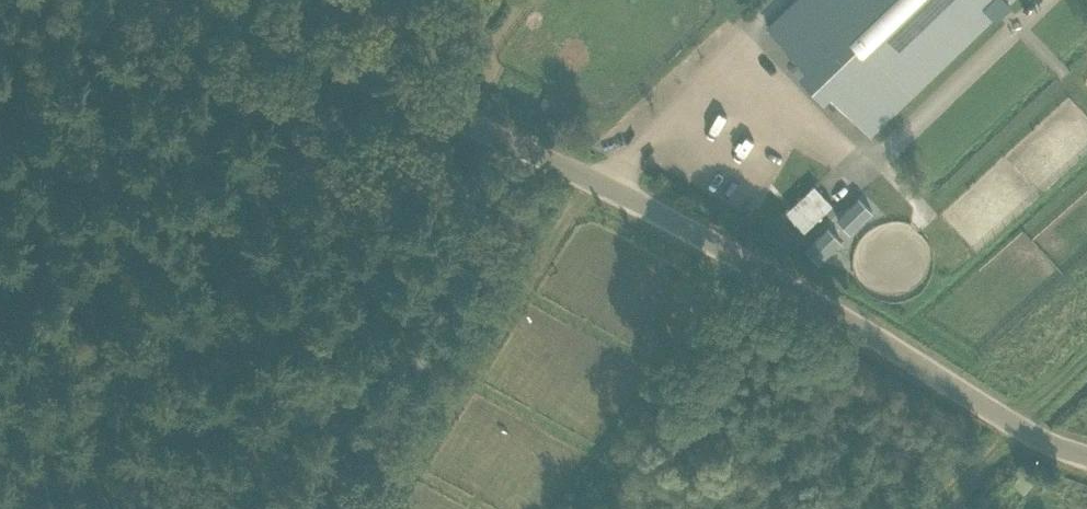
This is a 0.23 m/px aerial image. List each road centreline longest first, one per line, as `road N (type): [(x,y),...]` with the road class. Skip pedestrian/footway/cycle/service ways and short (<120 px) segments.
road 1 (unclassified): [(1086,455),(1002,416),(632,199),(434,97),(213,0)]

